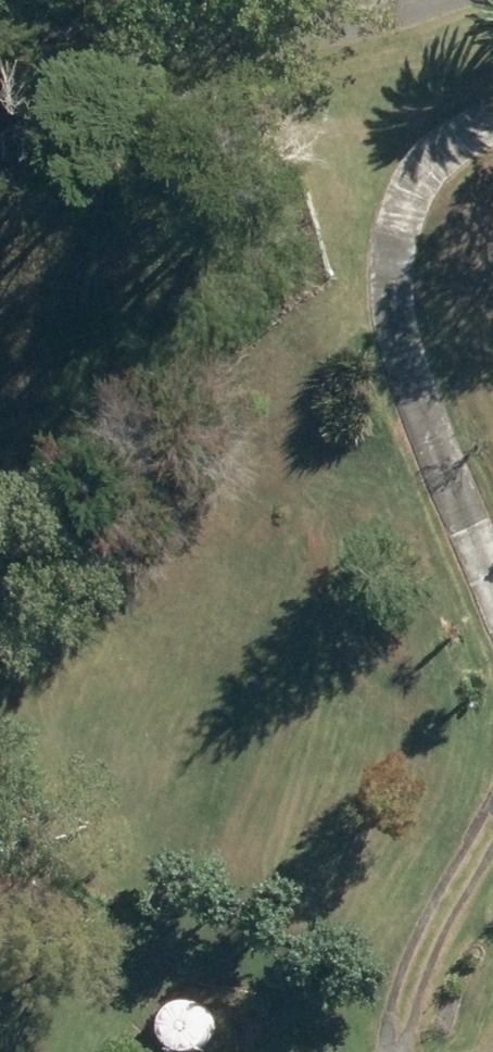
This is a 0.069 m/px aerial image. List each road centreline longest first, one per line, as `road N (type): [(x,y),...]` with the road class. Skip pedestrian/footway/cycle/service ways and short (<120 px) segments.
road 1 (track): [(492,593),(378,257),(391,177),(492,93)]
road 2 (track): [(0,51),(207,54),(436,0)]
road 3 (track): [(400,1051),(492,806)]

